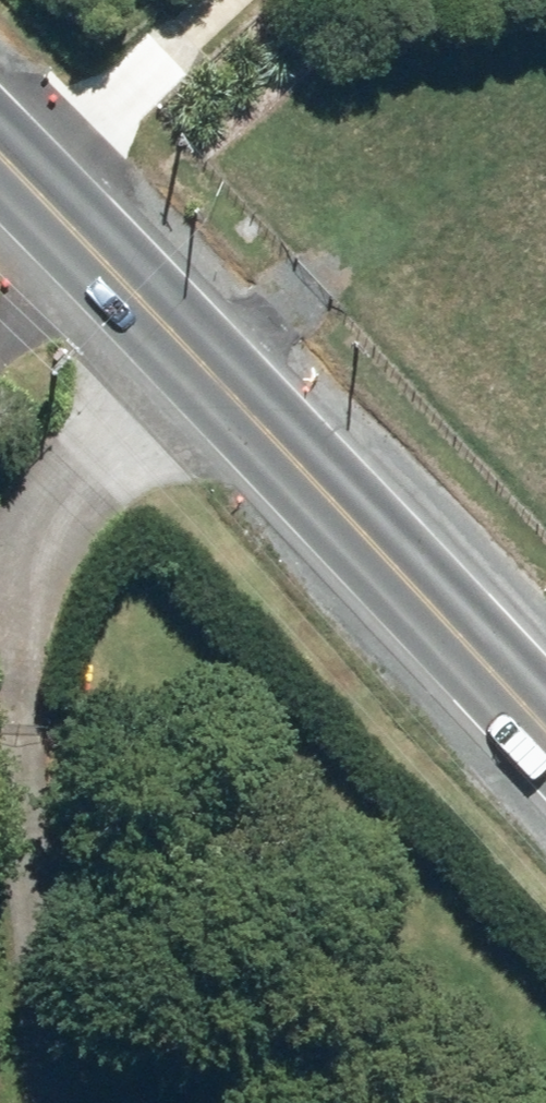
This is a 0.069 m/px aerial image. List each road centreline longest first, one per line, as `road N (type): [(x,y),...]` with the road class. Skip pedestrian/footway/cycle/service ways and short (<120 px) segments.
road 1 (track): [(14,1102),(29,524),(49,419),(143,297)]
road 2 (secondary): [(545,736),(143,297),(0,155)]

